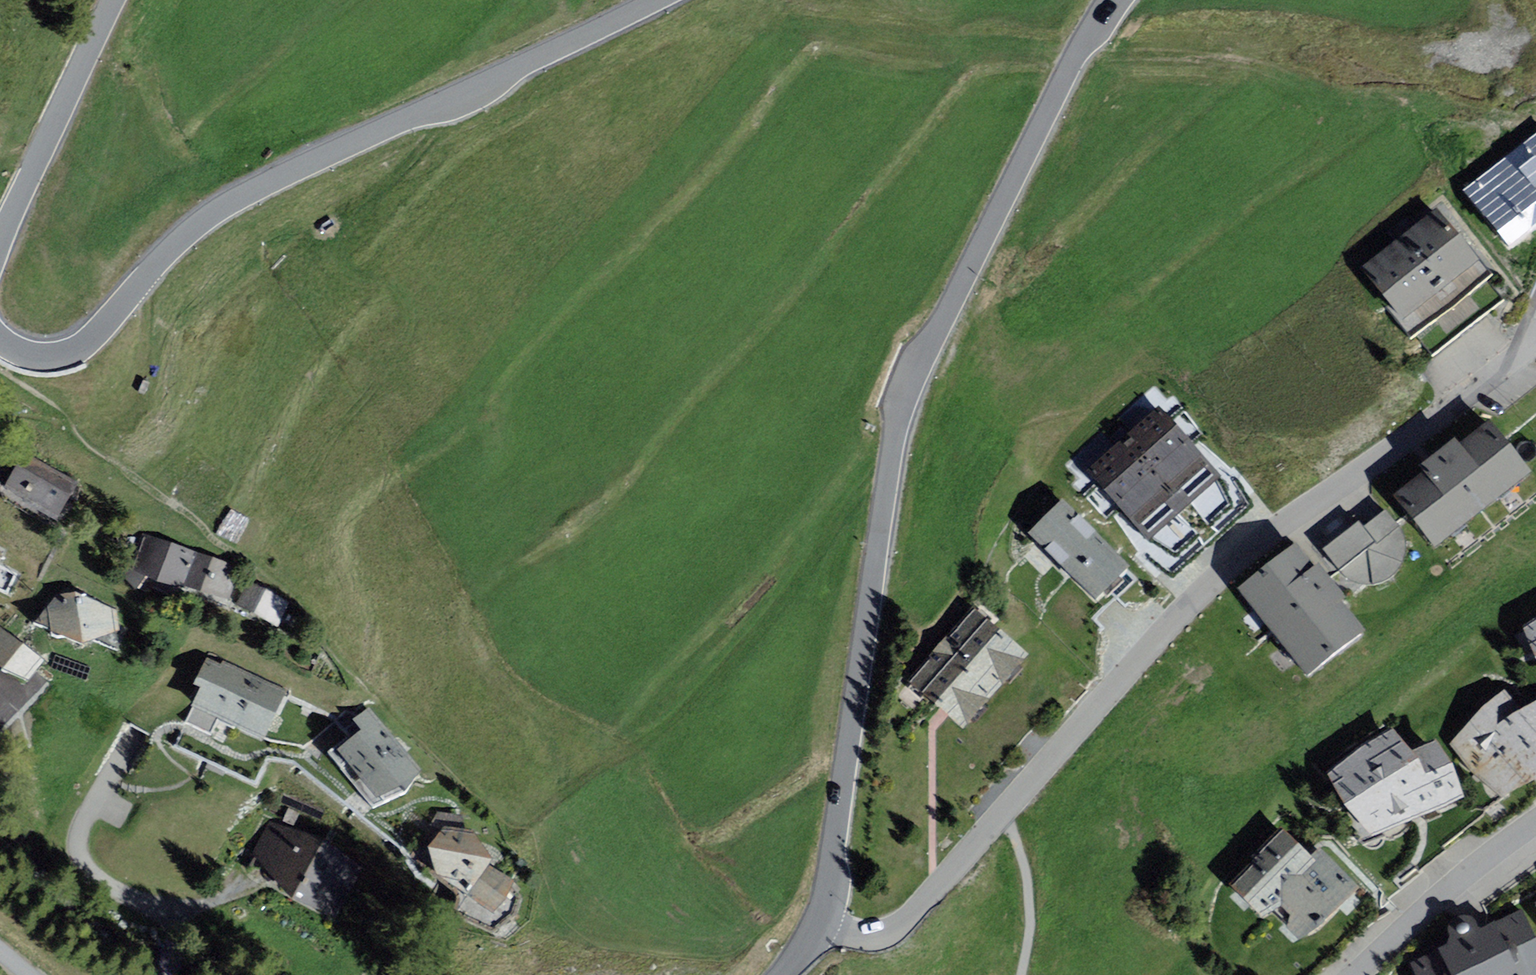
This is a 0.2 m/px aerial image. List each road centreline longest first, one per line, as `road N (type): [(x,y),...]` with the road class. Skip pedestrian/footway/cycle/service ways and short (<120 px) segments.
road 1 (secondary): [(1110,0),(926,357),(900,425),(817,922)]
road 2 (residential): [(817,922),(879,933),(909,914),(1234,561),(1535,337)]
road 3 (secondary): [(0,338),(38,356),(74,350),(217,210),(650,0)]
road 4 (secondary): [(114,0),(0,240)]
road 5 (residential): [(1355,974),(1478,865),(1535,827)]
road 6 (track): [(1021,974),(1029,891),(1003,812)]

